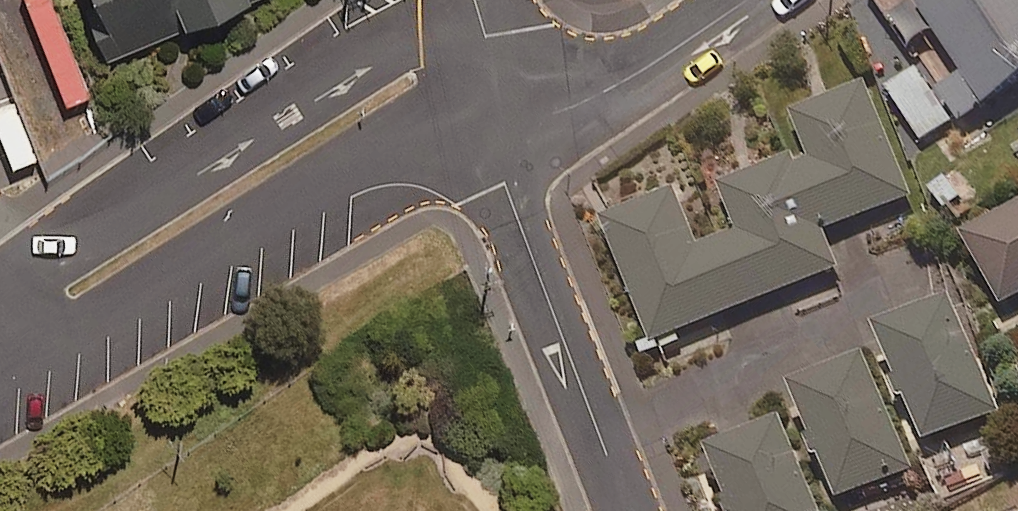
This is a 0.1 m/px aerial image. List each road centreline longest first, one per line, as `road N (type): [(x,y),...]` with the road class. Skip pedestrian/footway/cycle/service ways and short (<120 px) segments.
road 1 (residential): [(510,87),(399,132),(0,373)]
road 2 (residential): [(510,87),(513,201),(632,510)]
road 3 (residential): [(170,186),(420,31),(510,87)]
road 4 (residential): [(744,0),(629,71),(510,87)]
road 5 (residential): [(0,333),(72,262),(170,186)]

